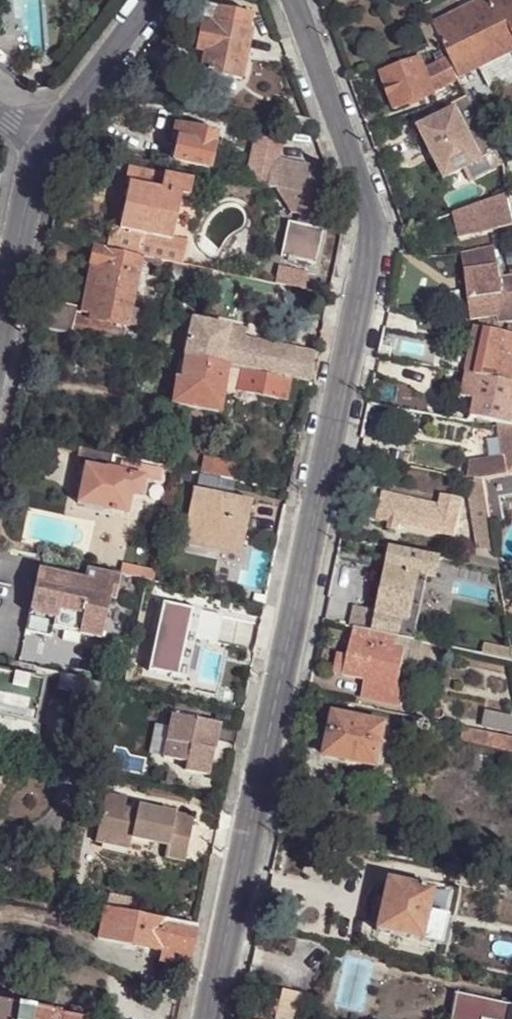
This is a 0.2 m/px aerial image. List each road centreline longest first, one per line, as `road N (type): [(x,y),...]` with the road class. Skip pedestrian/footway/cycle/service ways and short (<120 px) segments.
road 1 (residential): [(294,0),(374,226),(208,1018)]
road 2 (residential): [(42,154),(159,0)]
road 3 (residential): [(10,303),(42,154)]

